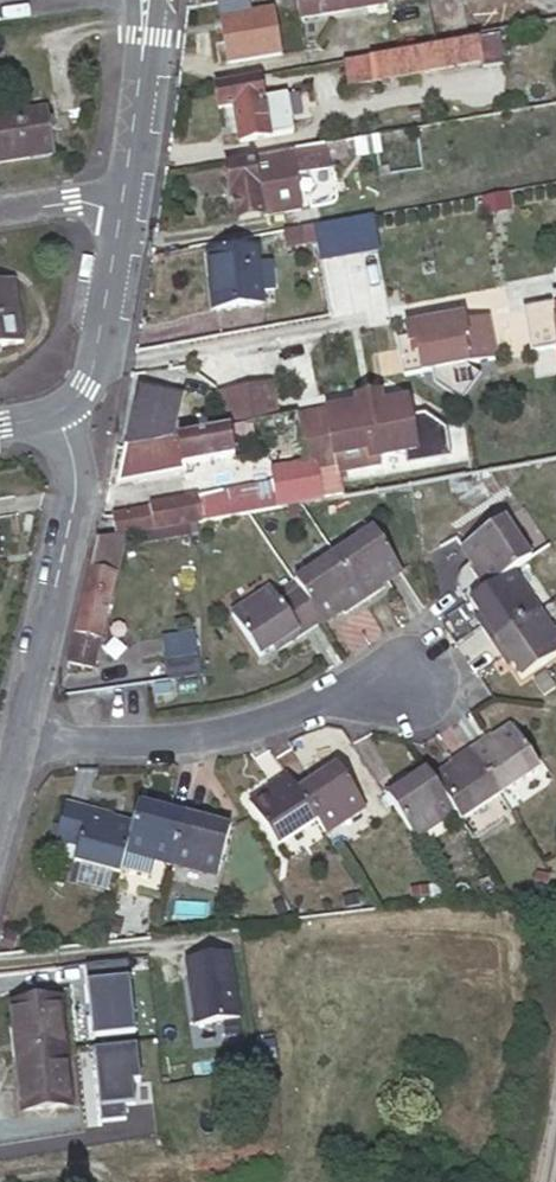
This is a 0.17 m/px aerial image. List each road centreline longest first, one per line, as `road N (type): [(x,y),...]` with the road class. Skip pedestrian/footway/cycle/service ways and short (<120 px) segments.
road 1 (residential): [(13,741),(89,745),(224,730),(402,664)]
road 2 (residential): [(55,419),(74,473),(13,741)]
road 3 (tertiary): [(55,419),(88,382),(121,210)]
road 4 (tertiary): [(121,210),(146,0)]
road 5 (residential): [(121,210),(73,201),(0,212)]

